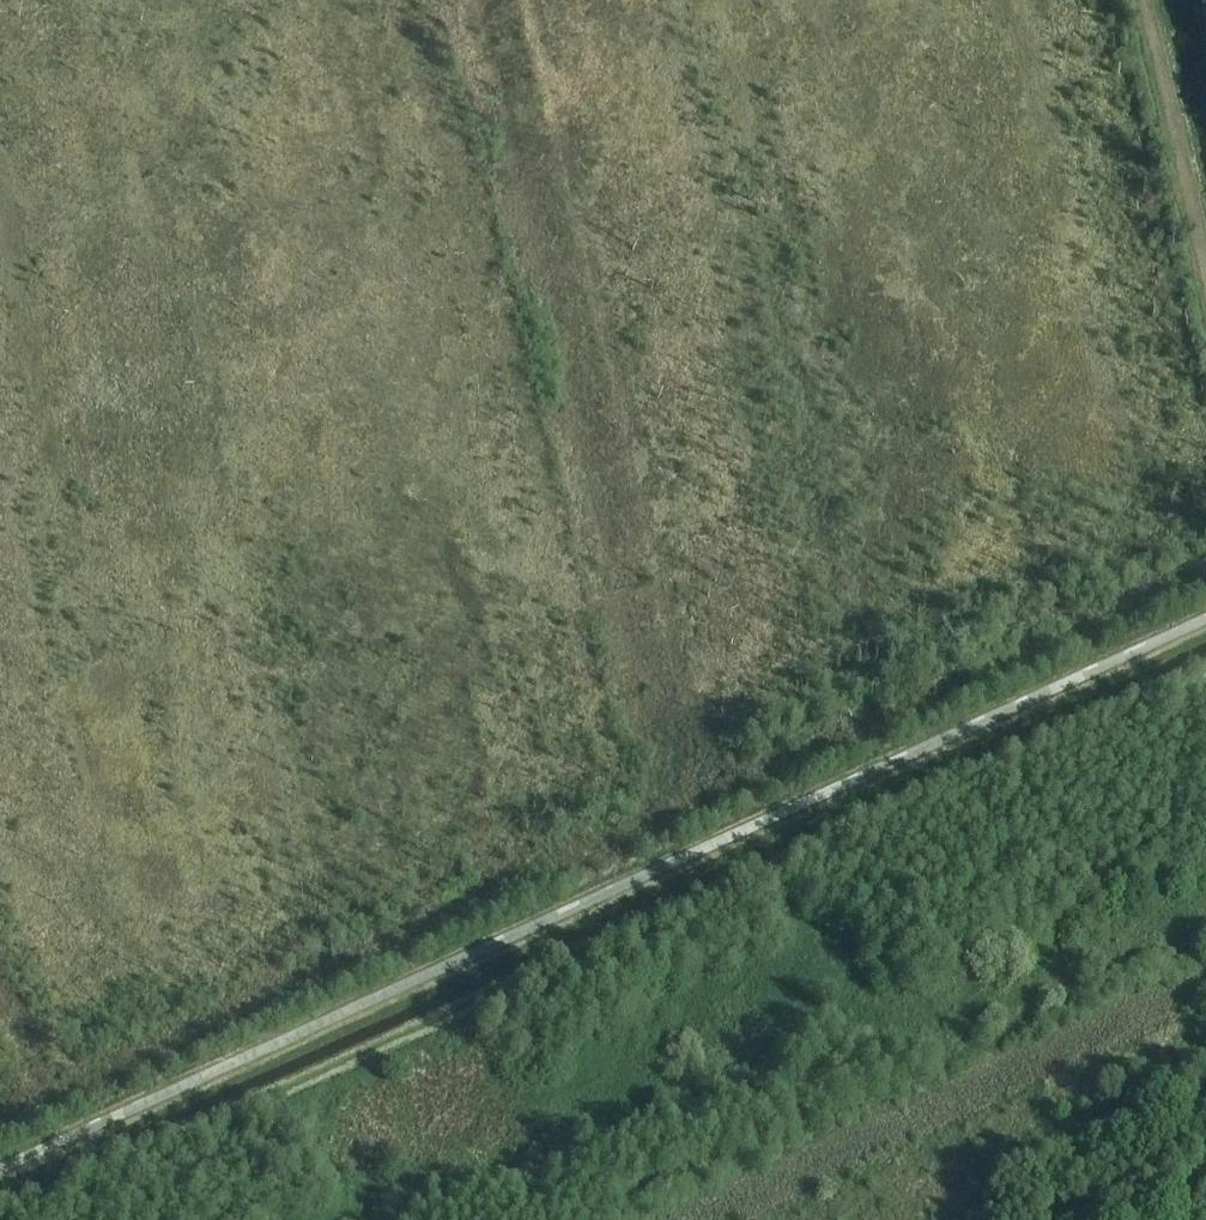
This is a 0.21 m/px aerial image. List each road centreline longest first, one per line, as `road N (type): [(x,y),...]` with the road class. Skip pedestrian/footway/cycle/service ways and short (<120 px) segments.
road 1 (track): [(1205,255),(1147,0)]

